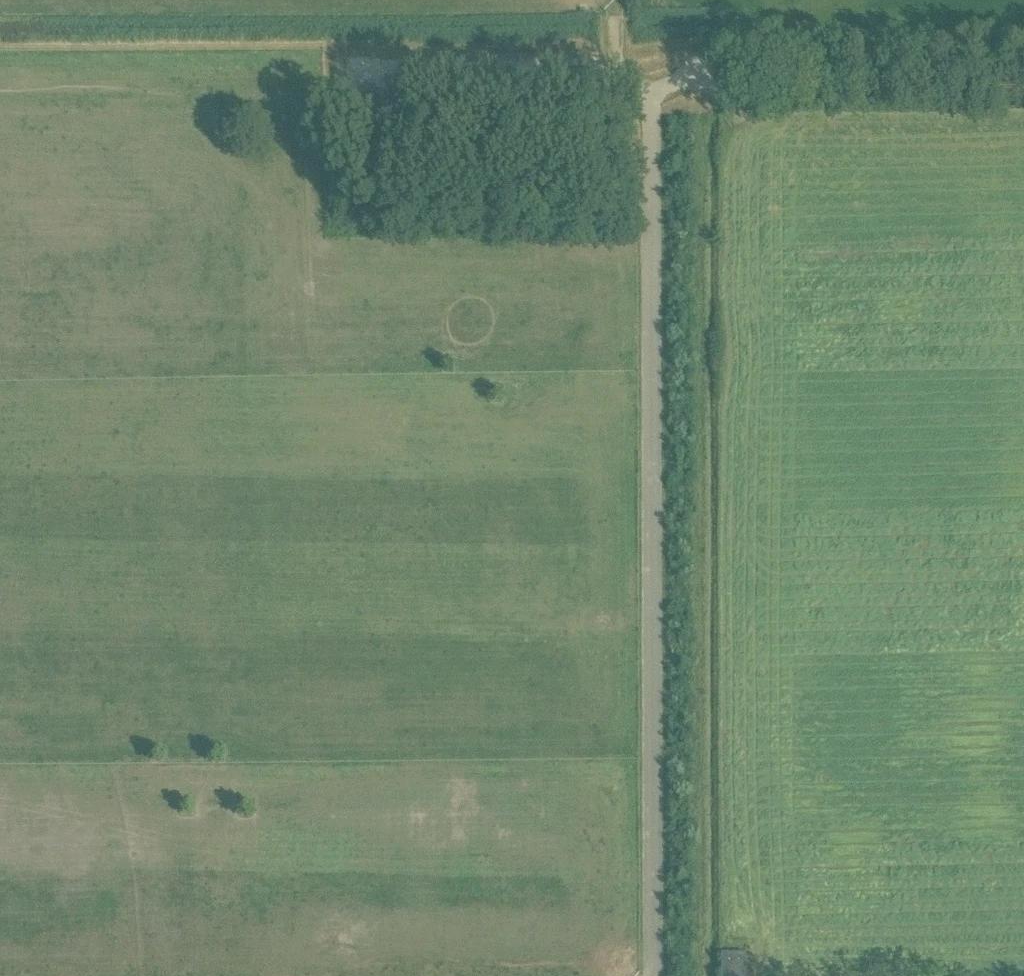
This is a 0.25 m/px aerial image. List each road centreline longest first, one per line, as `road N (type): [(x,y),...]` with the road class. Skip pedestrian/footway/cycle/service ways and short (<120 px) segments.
road 1 (unclassified): [(652,975),(649,92)]

